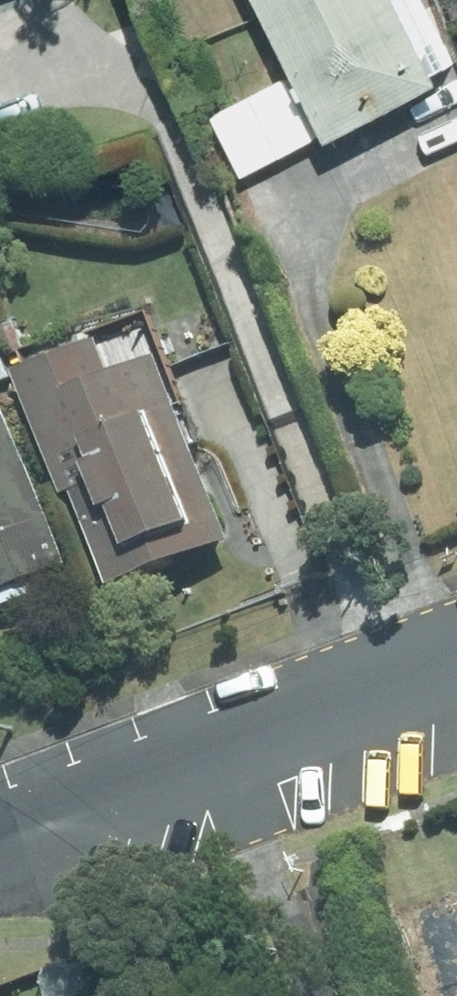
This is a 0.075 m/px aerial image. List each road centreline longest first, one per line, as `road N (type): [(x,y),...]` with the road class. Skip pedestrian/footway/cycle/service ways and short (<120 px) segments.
road 1 (residential): [(317,995),(227,763)]
road 2 (residential): [(456,672),(227,763)]
road 3 (residential): [(227,763),(0,842)]

